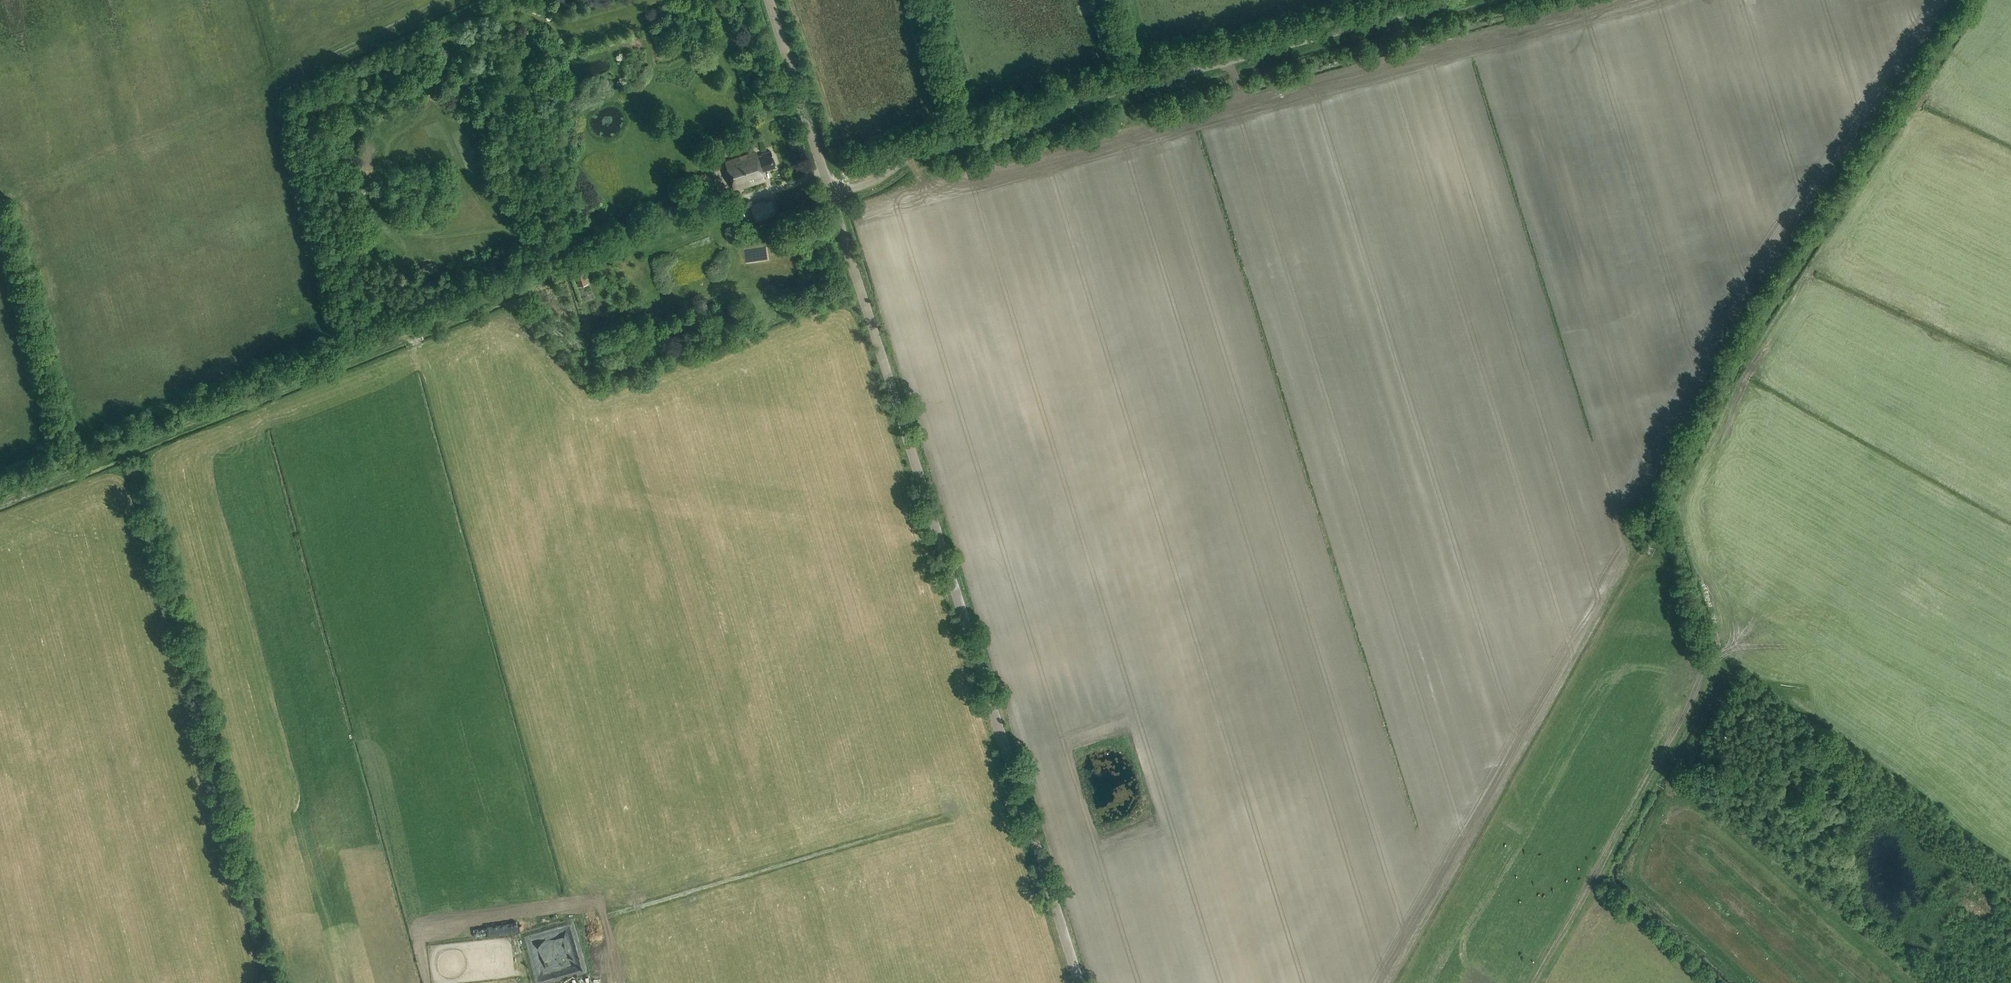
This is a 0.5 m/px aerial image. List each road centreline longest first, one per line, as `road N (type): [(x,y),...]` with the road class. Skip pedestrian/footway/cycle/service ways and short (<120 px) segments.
road 1 (tertiary): [(1079,982),(831,195)]
road 2 (unclassified): [(831,195),(944,142),(1451,0)]
road 3 (track): [(0,498),(564,274)]
road 4 (track): [(129,446),(273,982)]
road 5 (tertiary): [(831,195),(769,0)]

